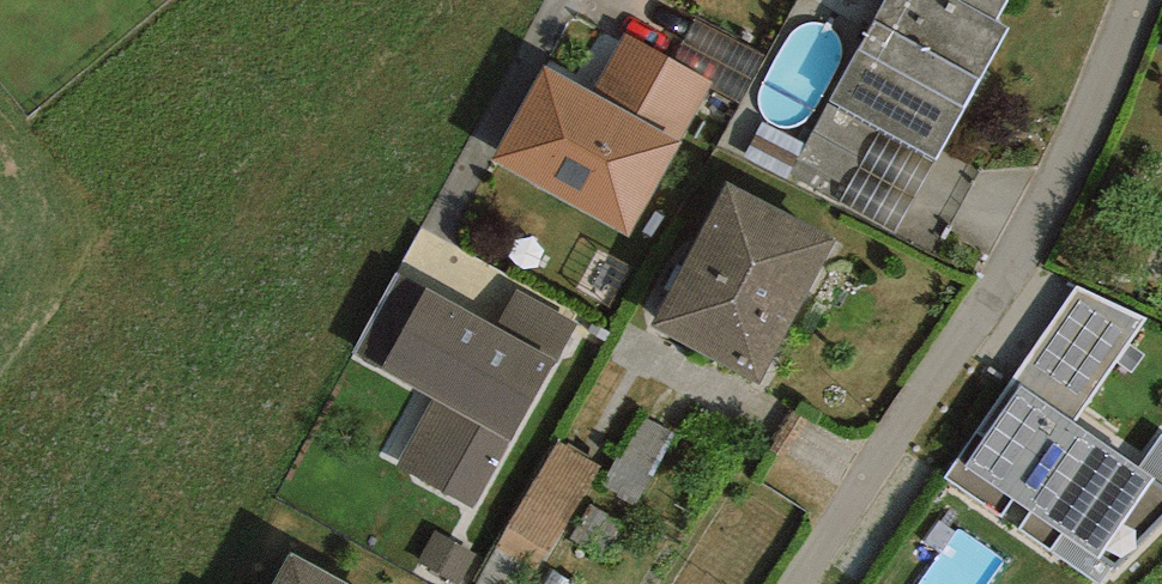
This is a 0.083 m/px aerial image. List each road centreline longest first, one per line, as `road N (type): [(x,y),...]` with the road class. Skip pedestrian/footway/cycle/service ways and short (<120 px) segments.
road 1 (residential): [(793,583),(1005,274),(1135,0)]

